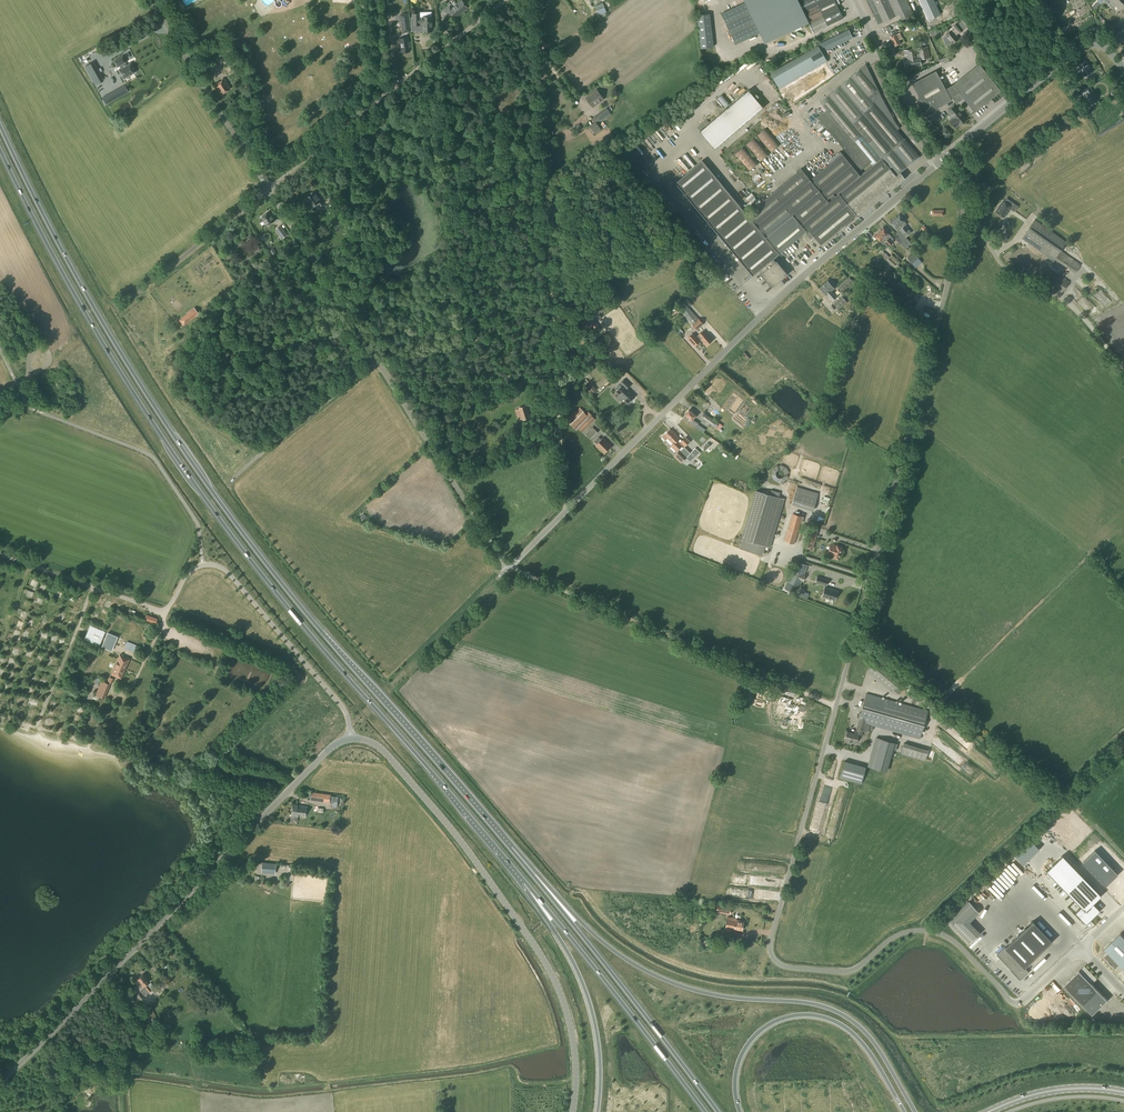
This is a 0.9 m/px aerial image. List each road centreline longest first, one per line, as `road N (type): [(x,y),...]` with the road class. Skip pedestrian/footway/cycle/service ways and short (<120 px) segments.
road 1 (trunk): [(527,868),(285,587),(208,485),(128,365),(0,123)]
road 2 (trunk): [(0,150),(74,294),(199,490),(277,593),(519,874)]
road 3 (unclassified): [(770,941),(963,213)]
road 4 (unclassified): [(509,569),(781,296),(942,160)]
road 5 (track): [(536,0),(567,509)]
road 6 (tertiary): [(0,1082),(327,752),(351,739)]
road 7 (trunk): [(914,1111),(873,1042),(844,1015),(811,1003),(706,993),(659,977),(599,939),(527,868)]
road 8 (tertiary): [(573,1111),(572,1032),(543,959),(469,852),(386,754),(351,739)]
road 9 (track): [(509,569),(835,708)]
road 10 (unclassified): [(160,630),(189,572),(223,567),(345,711),(351,739)]
road 11 (trunk): [(718,1111),(527,868)]
road 12 (trunk): [(519,874),(705,1111)]
road 13 (unclassified): [(770,941),(780,965),(846,972),(889,940),(927,931),(957,944),(1014,1005)]
road 14 (trunk): [(740,1111),(735,1076),(748,1044),(775,1022),(803,1015),(854,1034),(904,1111)]
road 15 (trunk): [(519,874),(587,996),(599,1048),(598,1111)]
road 16 (unclassified): [(509,569),(375,361)]
road 17 (tertiary): [(1123,69),(1101,45),(1084,46),(942,160)]
road 18 (unclassified): [(268,190),(149,0)]
road 19 (unclassified): [(375,361),(268,190)]
road 20 (tertiary): [(942,160),(901,101),(854,0)]
road 21 (unclassified): [(375,361),(236,475)]
road 22 (unclassified): [(400,677),(509,569)]
road 23 (unclassified): [(268,190),(387,95)]
road 24 (unclassified): [(387,95),(506,0)]
road 25 (unclassified): [(1070,305),(1002,264),(963,213)]
road 26 (unclassified): [(157,277),(268,190)]
road 27 (secondary): [(989,1111),(1057,1090),(1123,1092)]

